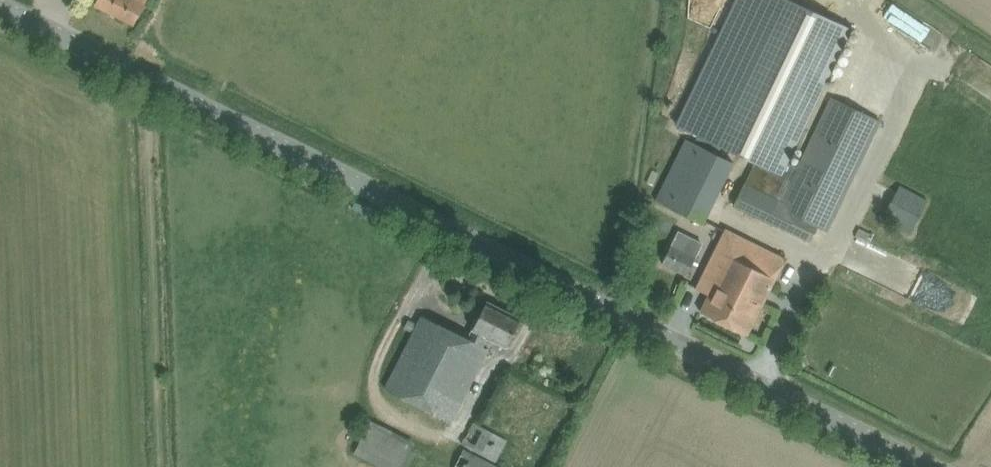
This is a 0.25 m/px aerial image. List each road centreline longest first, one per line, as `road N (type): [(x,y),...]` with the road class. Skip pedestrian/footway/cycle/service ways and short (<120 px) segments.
road 1 (unclassified): [(933,466),(0,8)]
road 2 (track): [(162,466),(147,81)]

